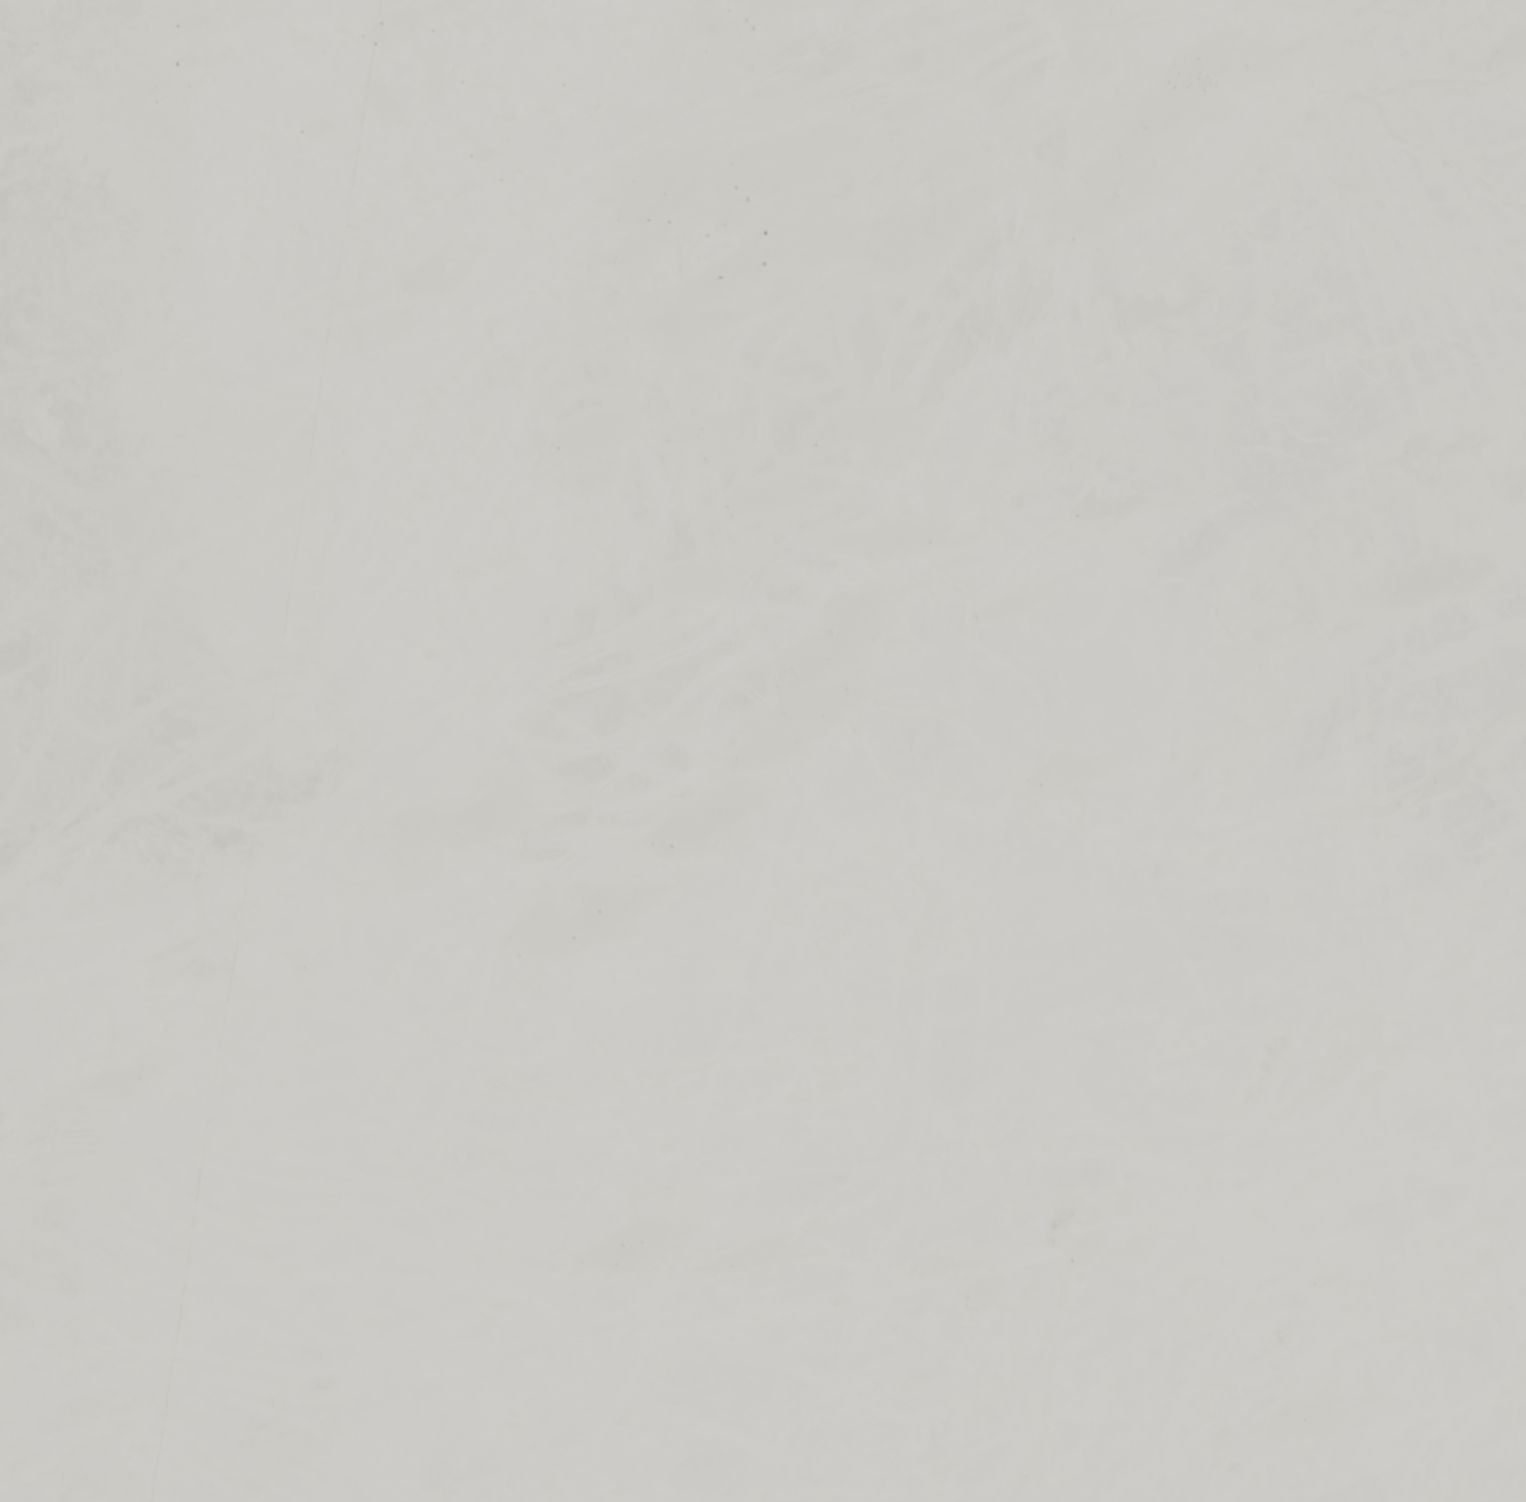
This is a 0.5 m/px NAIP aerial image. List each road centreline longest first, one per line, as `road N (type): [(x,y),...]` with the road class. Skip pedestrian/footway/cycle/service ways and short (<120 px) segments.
road 1 (track): [(898,1501),(951,1375),(1525,809)]

